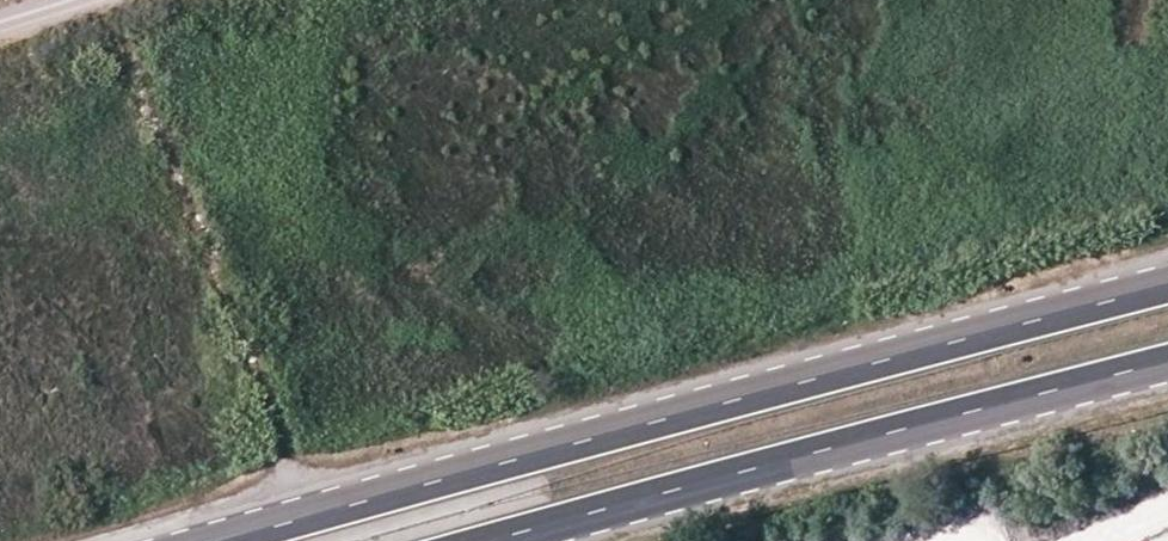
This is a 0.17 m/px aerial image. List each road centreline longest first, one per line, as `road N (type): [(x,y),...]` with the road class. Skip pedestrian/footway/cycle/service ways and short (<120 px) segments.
road 1 (trunk): [(1167,283),(218,540)]
road 2 (trunk): [(511,540),(1167,362)]
road 3 (track): [(116,24),(307,514)]

